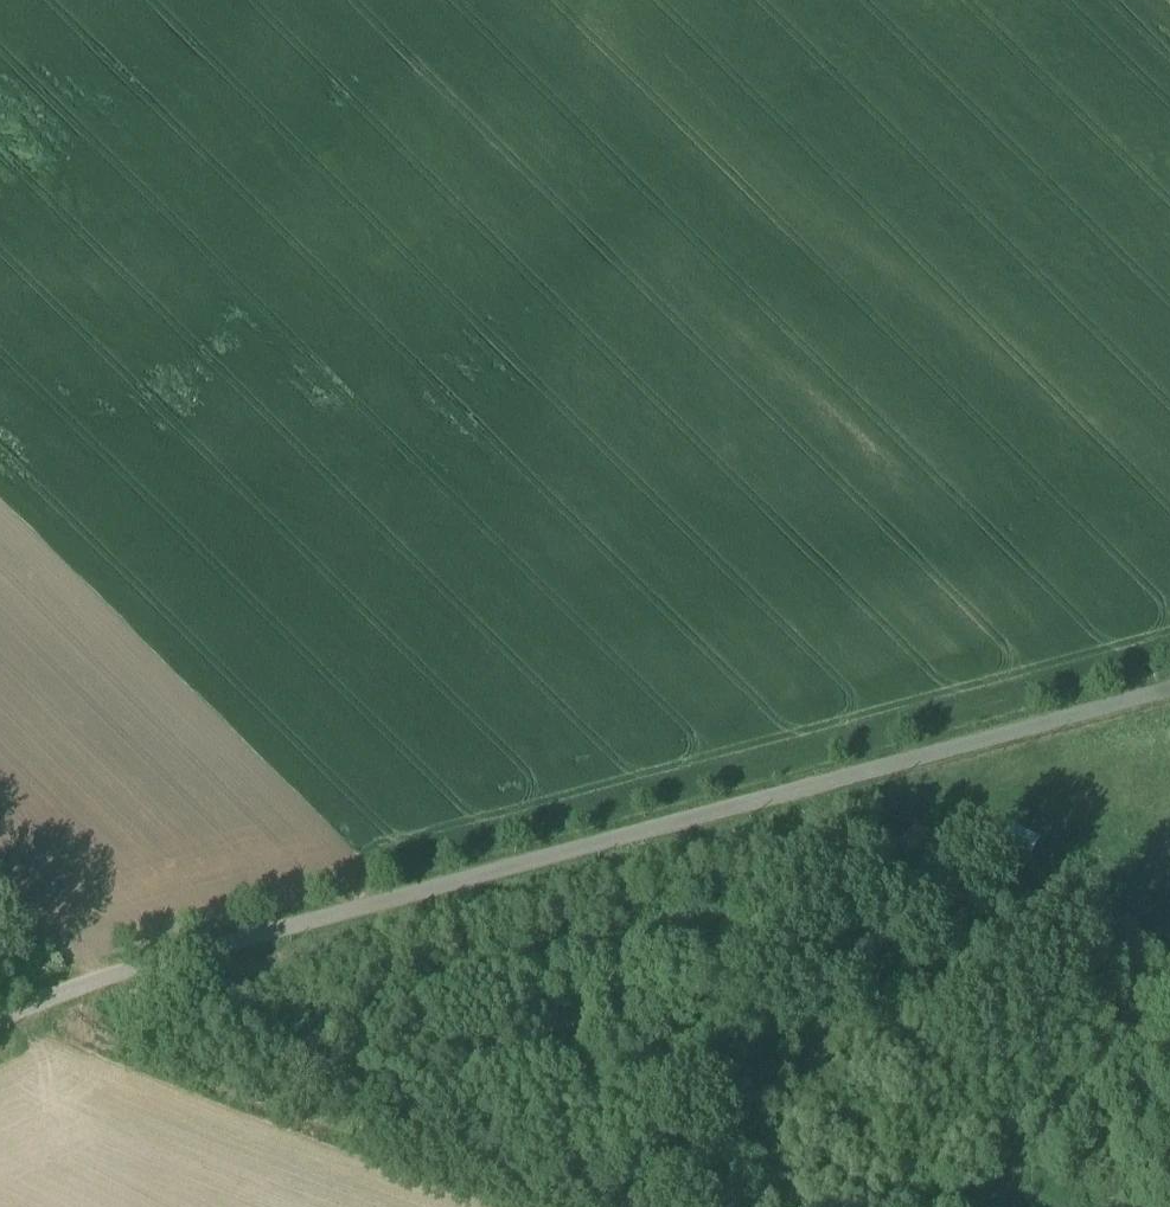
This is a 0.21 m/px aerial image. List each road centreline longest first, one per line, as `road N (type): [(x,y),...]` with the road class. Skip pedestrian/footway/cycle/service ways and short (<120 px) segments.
road 1 (unclassified): [(1169,695),(164,960),(0,1020)]

